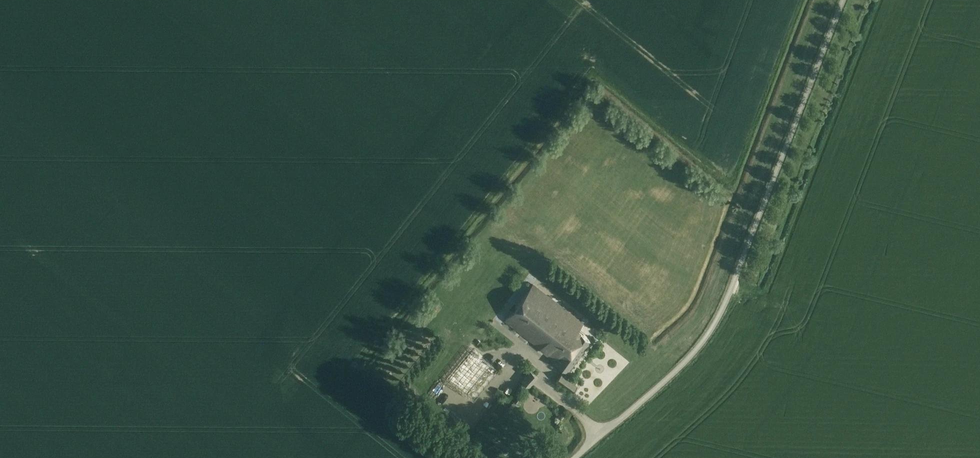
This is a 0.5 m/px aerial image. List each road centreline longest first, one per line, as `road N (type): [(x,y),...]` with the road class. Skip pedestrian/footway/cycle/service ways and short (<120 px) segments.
road 1 (unclassified): [(580,456),(672,376),(721,318),(844,0)]

